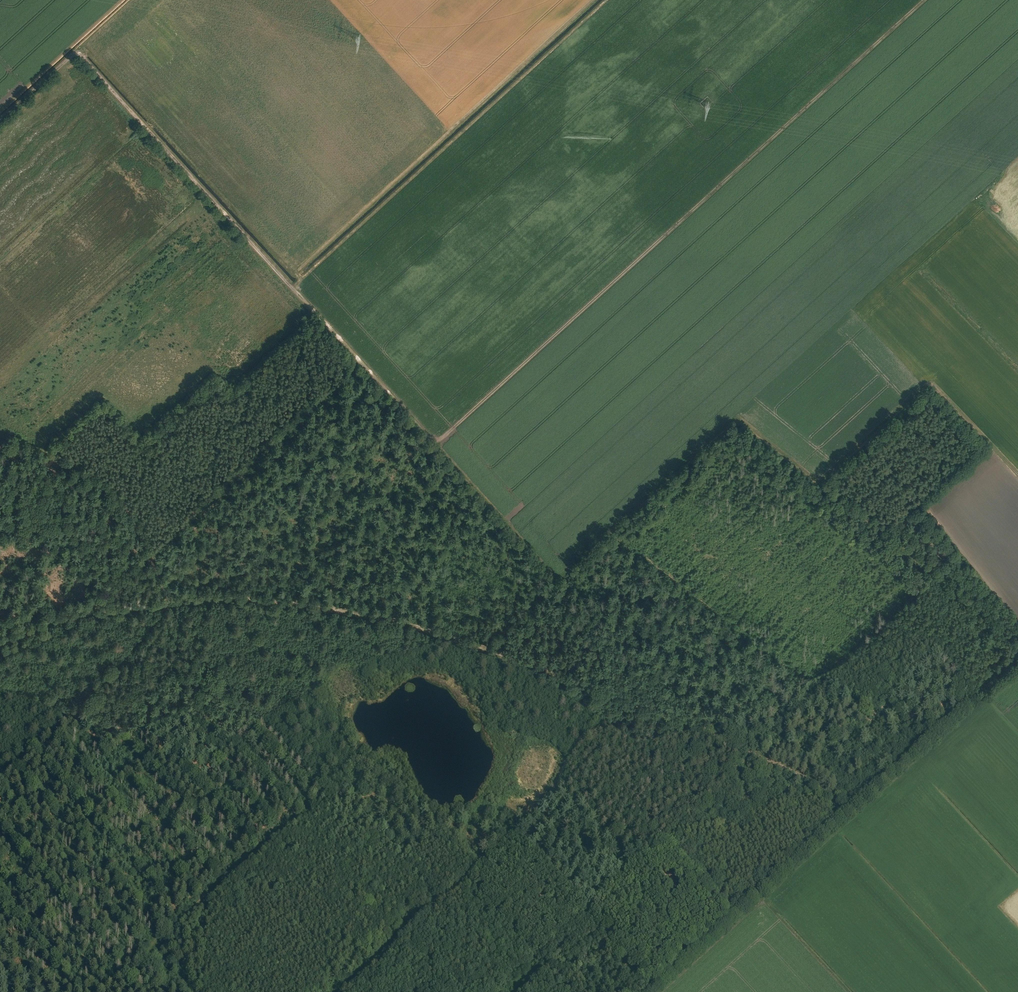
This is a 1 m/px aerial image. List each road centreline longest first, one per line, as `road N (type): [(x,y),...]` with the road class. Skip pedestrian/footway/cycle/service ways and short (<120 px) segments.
road 1 (track): [(0,120),(76,52),(556,580)]
road 2 (track): [(0,437),(116,495),(197,646),(326,785),(361,761),(424,807),(527,819)]
road 3 (track): [(1017,474),(930,385),(820,482),(731,422),(485,647)]
road 4 (track): [(0,643),(92,609),(247,593),(415,624),(641,707)]
road 5 (track): [(435,444),(924,0)]
road 6 (track): [(527,819),(584,736),(641,707),(820,785),(844,815),(1017,659)]
road 7 (track): [(359,361),(92,609)]
road 8 (track): [(98,991),(326,785)]
road 9 (track): [(648,991),(844,815)]
road 10 (track): [(527,819),(338,991)]
road 11 (track): [(0,775),(72,710),(171,600)]

